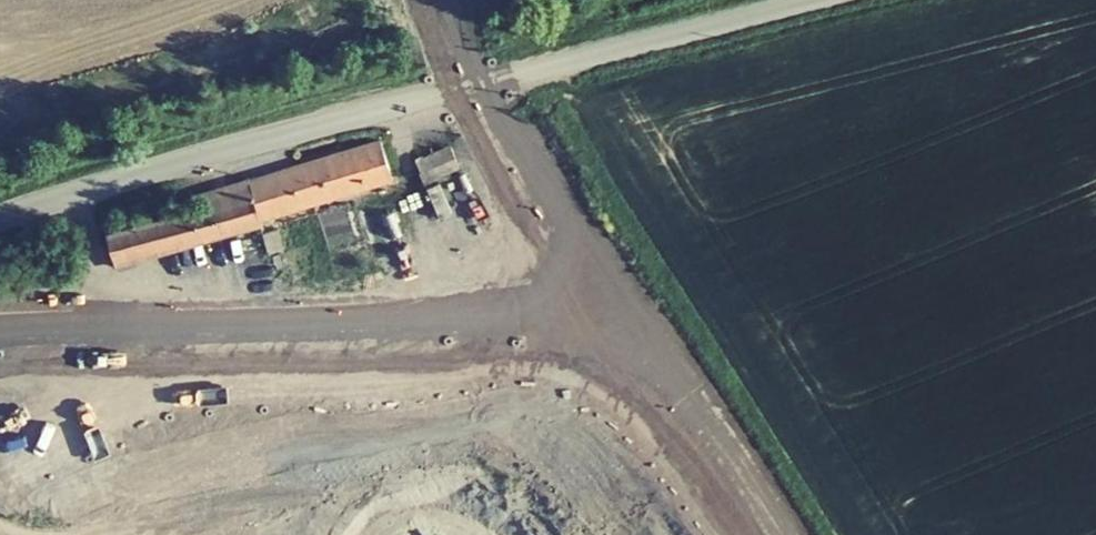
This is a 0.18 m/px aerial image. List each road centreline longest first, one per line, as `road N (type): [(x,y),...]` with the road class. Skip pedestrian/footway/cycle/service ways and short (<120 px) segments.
road 1 (unclassified): [(816,0),(0,222)]
road 2 (track): [(453,0),(478,87),(587,283),(755,534)]
road 3 (track): [(608,315),(0,336)]

